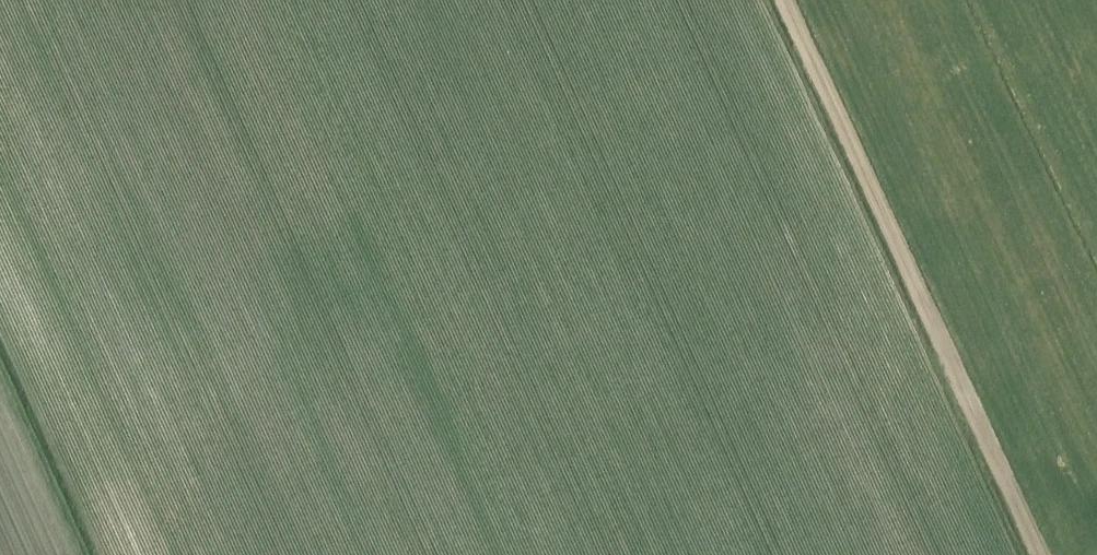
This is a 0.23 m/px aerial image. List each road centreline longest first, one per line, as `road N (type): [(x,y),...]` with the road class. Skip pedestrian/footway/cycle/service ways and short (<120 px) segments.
road 1 (track): [(785,0),(1040,554)]

